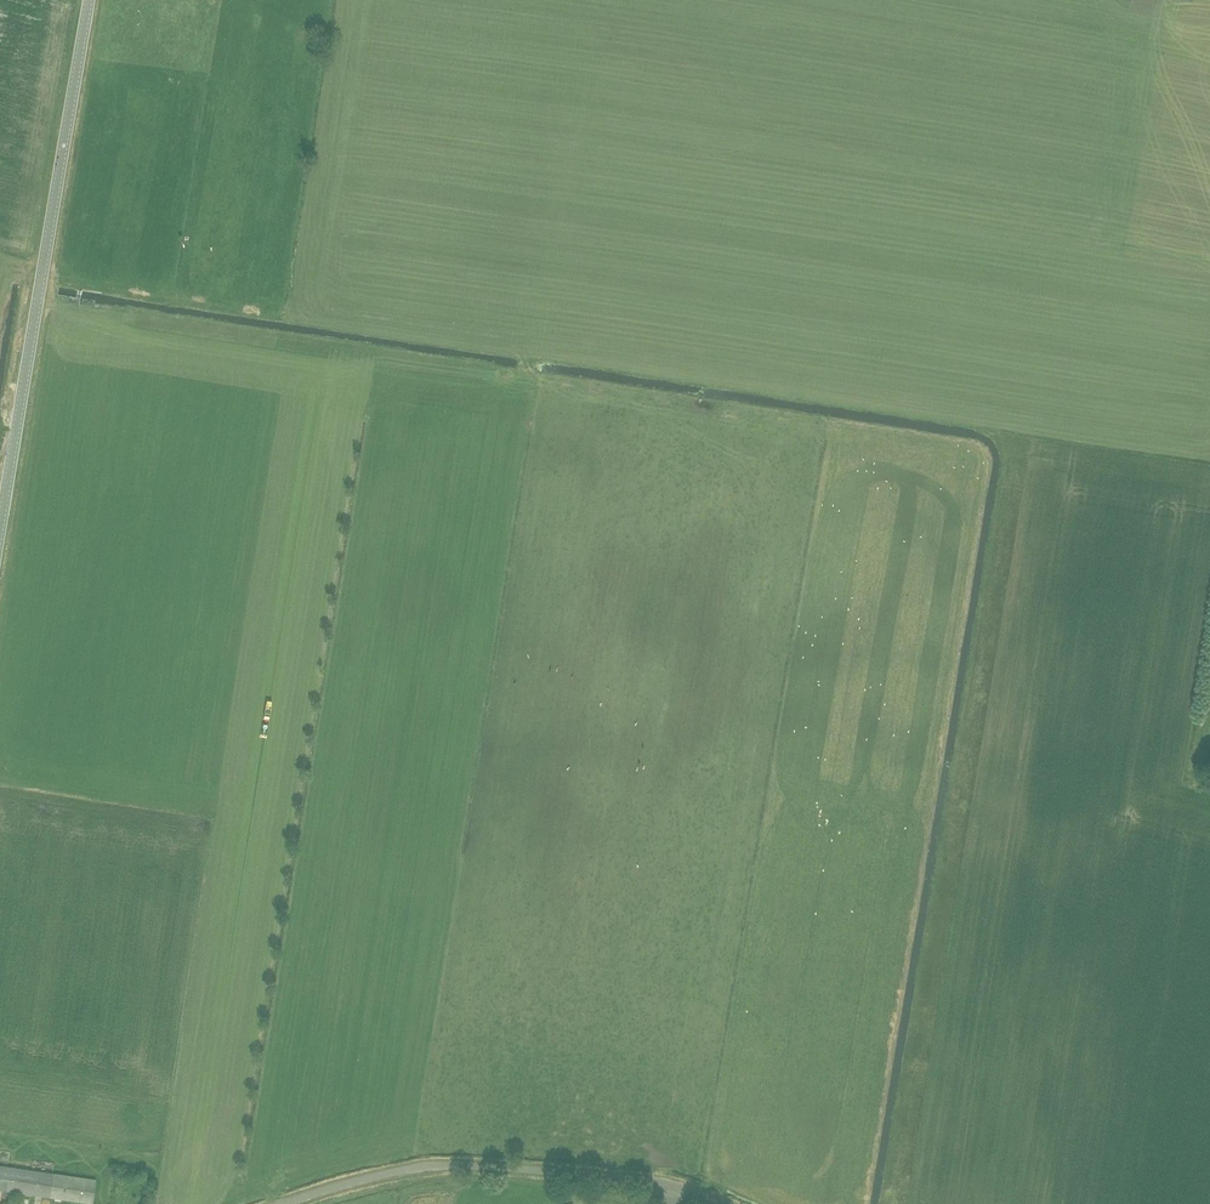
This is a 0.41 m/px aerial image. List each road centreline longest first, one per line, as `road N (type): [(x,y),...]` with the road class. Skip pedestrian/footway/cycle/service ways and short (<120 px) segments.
road 1 (tertiary): [(0,512),(89,0)]
road 2 (unclassified): [(731,1203),(660,1177),(463,1157),(364,1175),(277,1203)]

